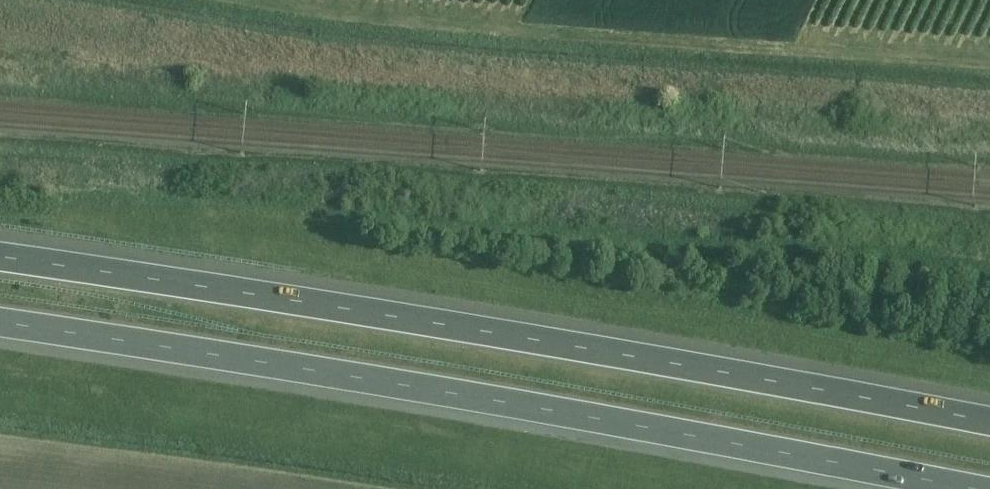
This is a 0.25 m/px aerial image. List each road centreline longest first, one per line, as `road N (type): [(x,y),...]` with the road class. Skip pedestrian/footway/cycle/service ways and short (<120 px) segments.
road 1 (motorway): [(989,421),(221,285),(0,255)]
road 2 (motorway): [(0,319),(212,348),(973,488)]

